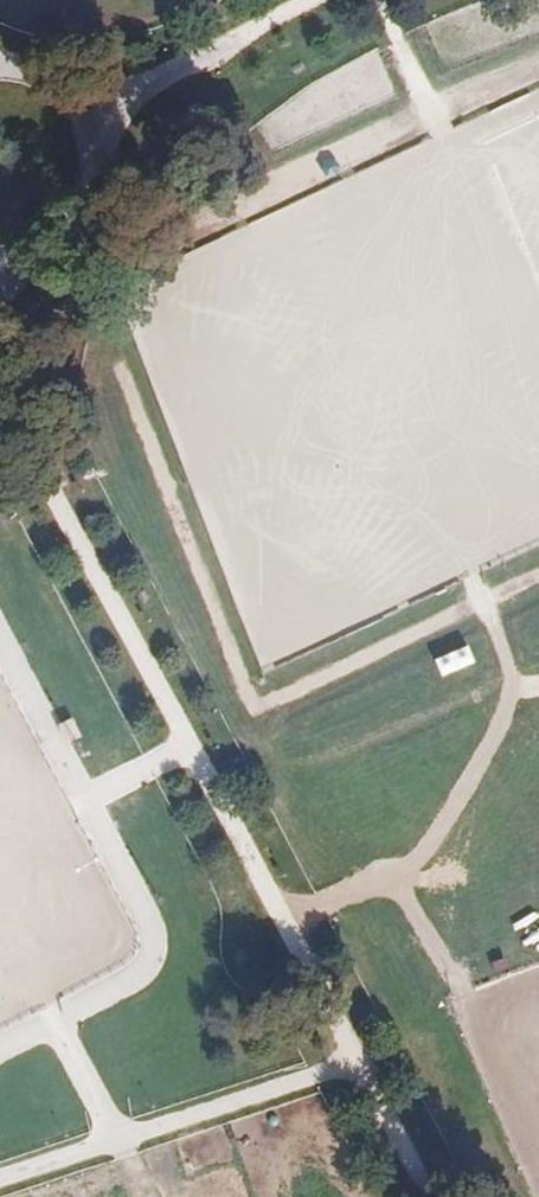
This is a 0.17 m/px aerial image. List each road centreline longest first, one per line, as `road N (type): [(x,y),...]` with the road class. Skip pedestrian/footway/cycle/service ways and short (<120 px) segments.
road 1 (track): [(0,392),(430,1196)]
road 2 (track): [(354,1055),(0,1172)]
road 3 (track): [(0,632),(147,901),(153,932)]
road 4 (track): [(86,131),(138,90),(309,0)]
road 5 (track): [(143,957),(0,1034)]
road 6 (track): [(113,1136),(50,1007)]

